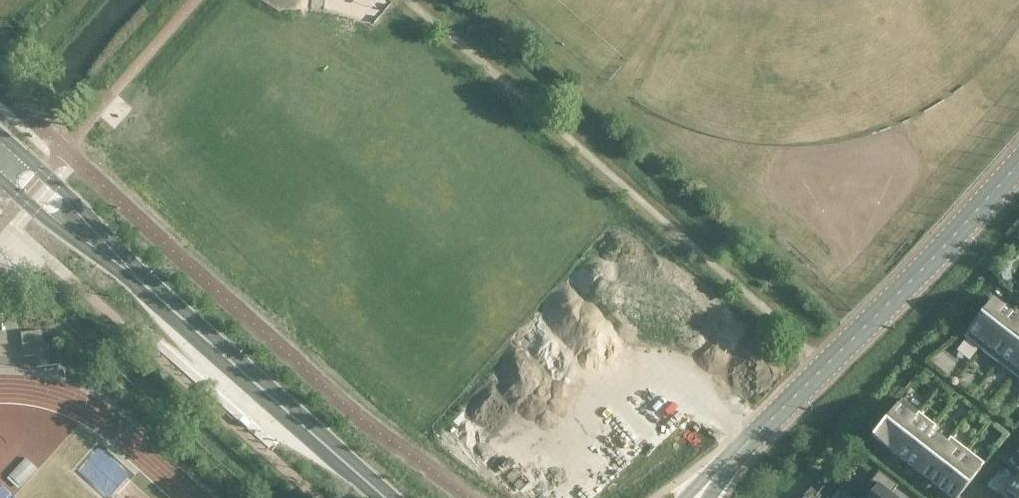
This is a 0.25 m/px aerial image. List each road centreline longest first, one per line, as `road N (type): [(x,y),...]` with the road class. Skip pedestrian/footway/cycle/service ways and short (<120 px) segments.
road 1 (tertiary): [(706,486),(1018,159)]
road 2 (tertiary): [(88,235),(385,497)]
road 3 (tertiary): [(88,235),(58,186),(0,136)]

